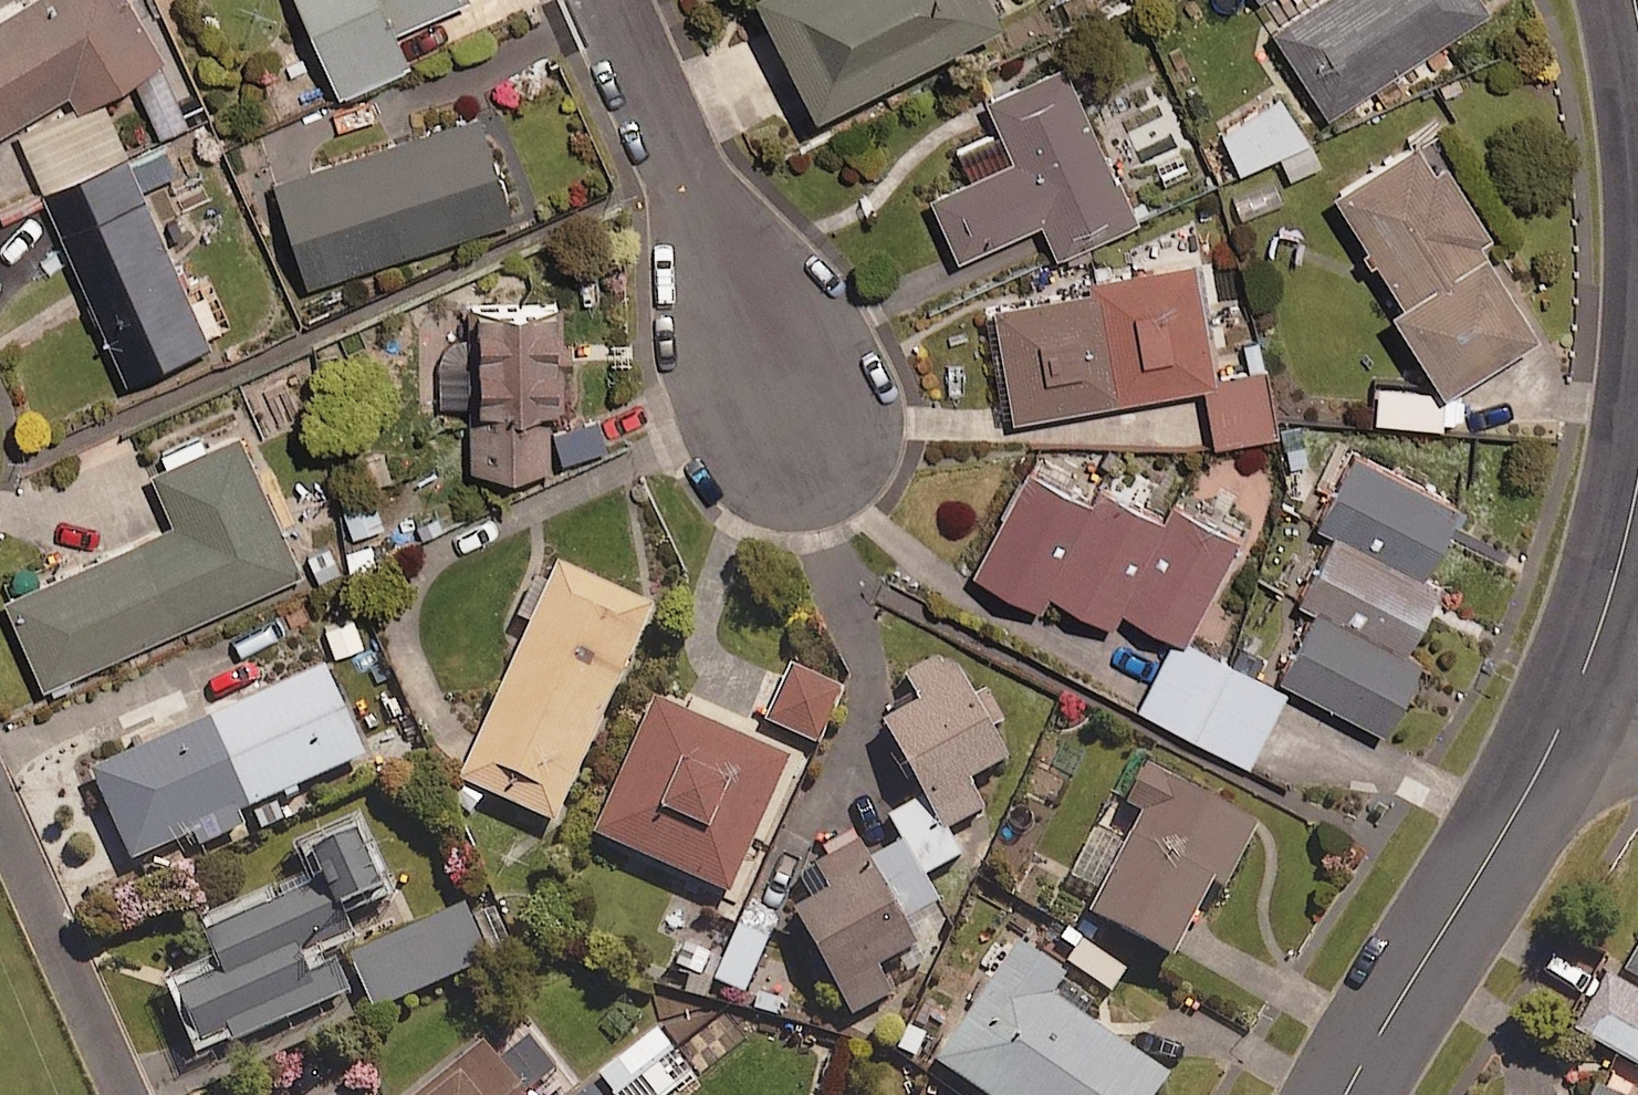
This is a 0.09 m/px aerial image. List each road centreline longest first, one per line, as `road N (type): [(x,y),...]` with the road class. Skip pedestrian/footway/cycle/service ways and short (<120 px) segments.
road 1 (residential): [(1347,1094),(1572,702)]
road 2 (residential): [(778,405),(611,0)]
road 3 (residential): [(1572,702),(1637,517)]

